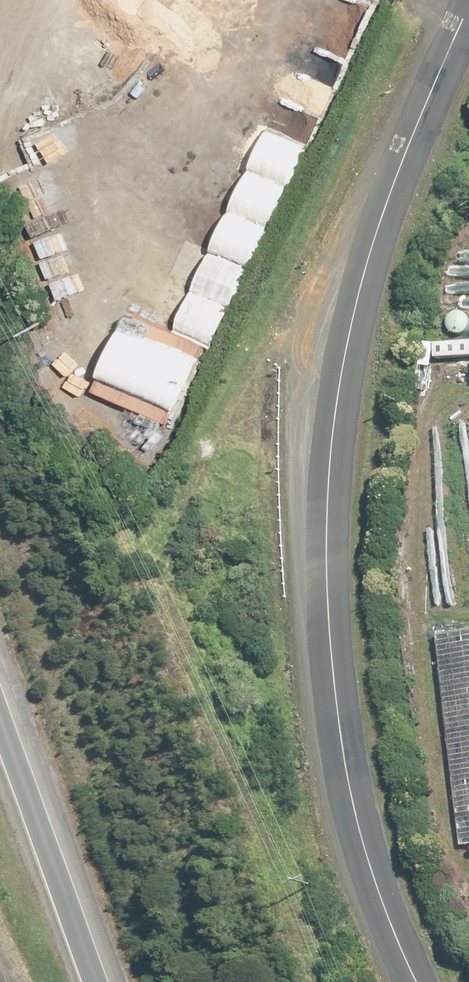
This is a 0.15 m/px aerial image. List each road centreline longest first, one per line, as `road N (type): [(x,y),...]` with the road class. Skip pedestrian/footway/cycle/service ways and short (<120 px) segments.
road 1 (unclassified): [(405,981),(325,766),(321,329),(439,0)]
road 2 (track): [(373,183),(241,398),(173,530),(173,623),(331,981)]
road 3 (motorway): [(0,721),(95,981)]

